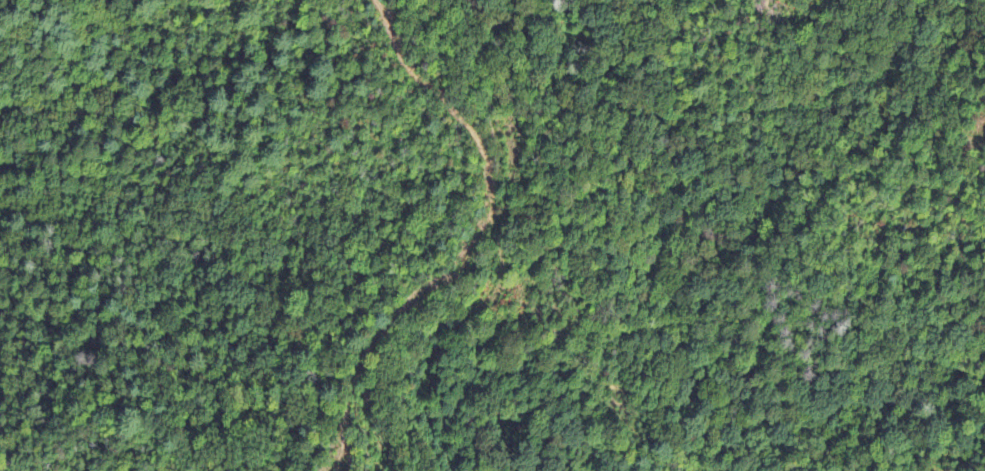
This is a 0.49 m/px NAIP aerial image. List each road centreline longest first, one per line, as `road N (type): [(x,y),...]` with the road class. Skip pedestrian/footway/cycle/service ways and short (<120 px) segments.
road 1 (residential): [(297,0),(329,32),(309,95),(314,152),(350,210),(532,200),(563,158),(553,126),(490,90),(484,0)]
road 2 (residential): [(0,231),(44,199),(194,236),(303,288),(350,262),(350,210)]

